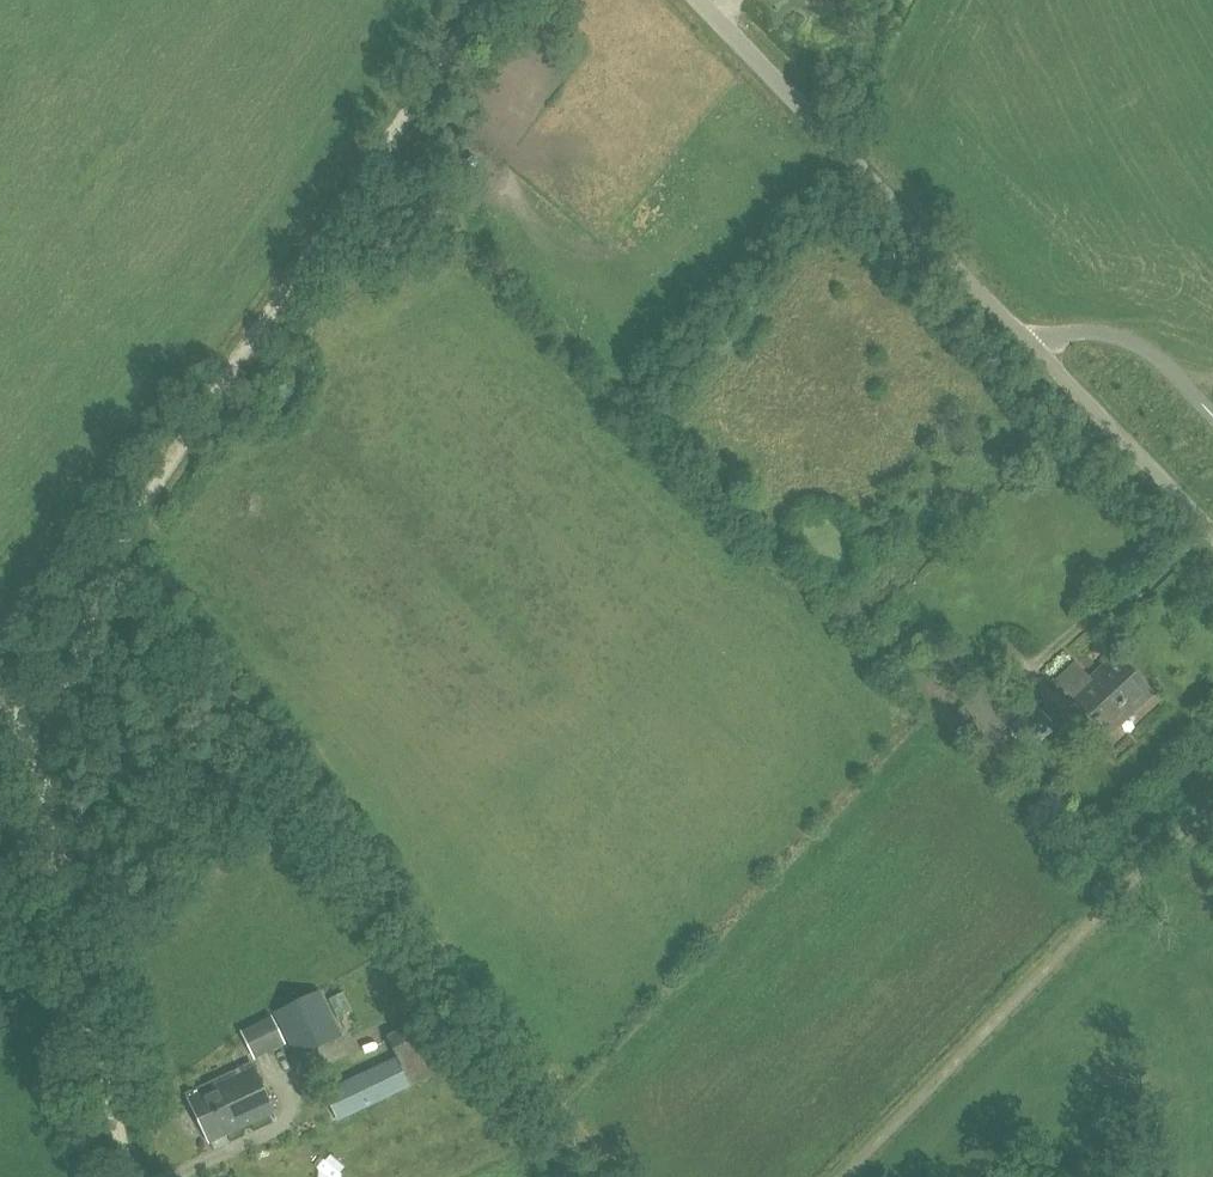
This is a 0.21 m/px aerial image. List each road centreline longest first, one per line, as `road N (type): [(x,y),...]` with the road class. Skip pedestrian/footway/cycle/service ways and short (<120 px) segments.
road 1 (track): [(57,763),(73,677),(115,555),(486,0)]
road 2 (track): [(115,555),(585,1176)]
road 3 (unclassified): [(841,1176),(1212,788)]
road 4 (unclassified): [(1021,335),(696,0)]
road 5 (track): [(127,1176),(55,815),(57,763)]
road 6 (unclassified): [(1021,335),(1212,534)]
road 7 (unclassified): [(1191,391),(1134,342),(1100,332),(1021,335)]

